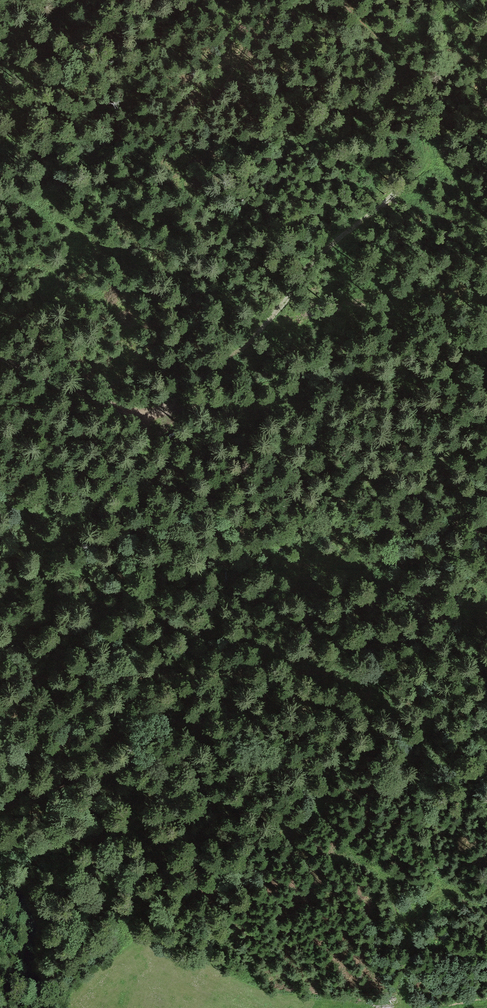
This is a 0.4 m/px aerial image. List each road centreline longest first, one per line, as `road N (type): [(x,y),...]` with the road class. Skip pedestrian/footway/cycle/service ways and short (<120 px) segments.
road 1 (track): [(404,1007),(411,973),(404,923),(384,874),(313,798),(235,765),(195,738),(102,601),(69,527),(0,454)]
road 2 (track): [(486,605),(416,597),(277,560),(136,417),(0,354)]
road 3 (track): [(136,417),(377,348),(486,342)]

